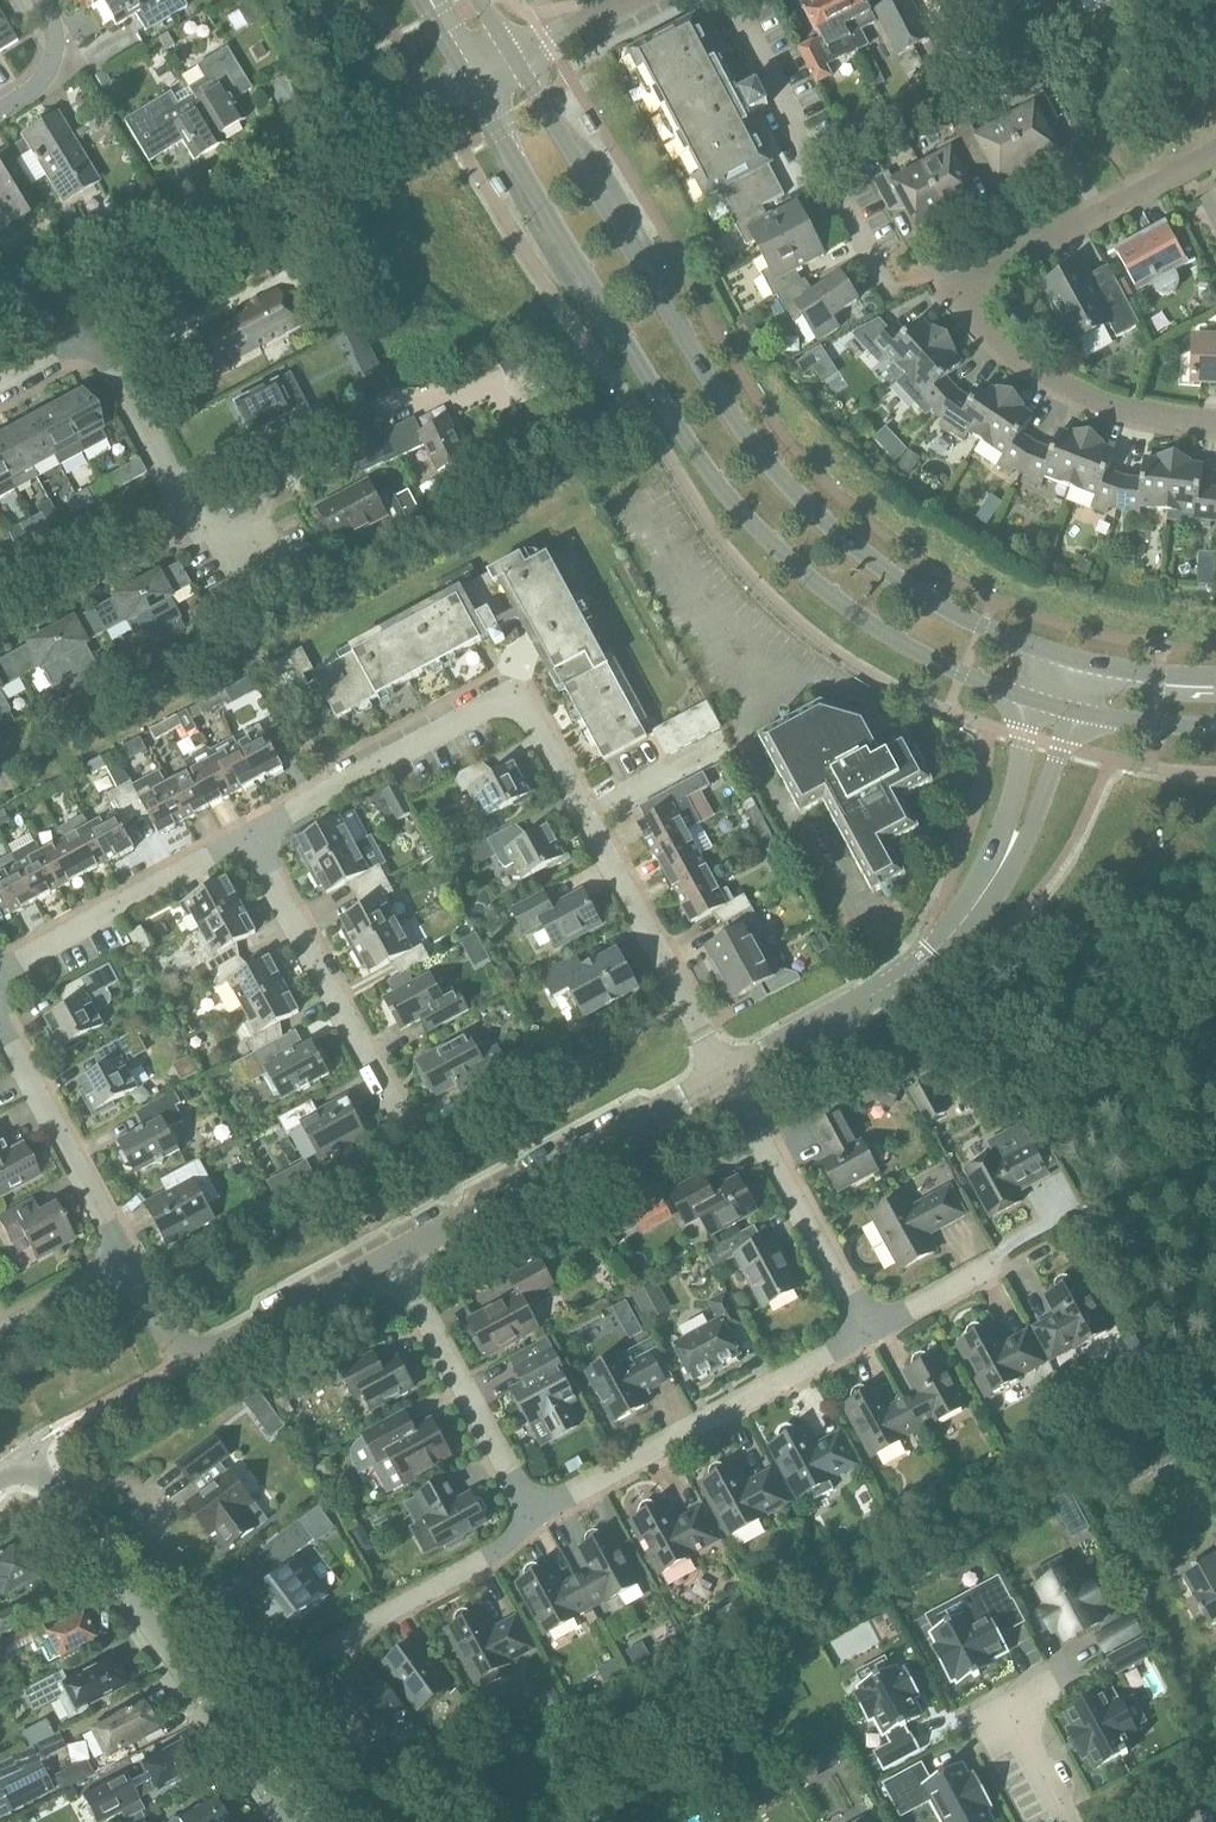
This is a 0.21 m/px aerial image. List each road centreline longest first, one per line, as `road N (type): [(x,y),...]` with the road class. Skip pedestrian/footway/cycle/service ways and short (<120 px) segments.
road 1 (primary): [(472,85),(711,479),(782,552),(900,644),(960,675),(1055,706)]
road 2 (primary): [(1067,664),(892,577),(787,484),(748,440),(515,61)]
road 3 (residential): [(249,841),(514,695),(581,819)]
road 4 (residential): [(290,1821),(73,1530),(32,1509),(0,1506)]
road 5 (residential): [(382,1259),(728,1078)]
road 6 (residential): [(0,385),(88,338),(234,583)]
road 7 (residential): [(540,1520),(870,1334)]
road 8 (residential): [(734,0),(826,190),(883,282)]
road 9 (residential): [(396,1120),(249,841)]
road 10 (residential): [(382,1259),(540,1520)]
road 11 (residential): [(957,294),(1009,363),(1123,416),(1215,425)]
road 12 (unclassified): [(921,972),(978,904),(1055,706)]
road 13 (residential): [(728,1078),(581,819)]
road 14 (residential): [(957,294),(1215,154)]
road 15 (residential): [(870,1334),(728,1078)]
road 16 (residential): [(0,973),(249,841)]
road 17 (residential): [(125,1263),(0,1025)]
road 18 (residential): [(540,1520),(327,1646)]
road 19 (residential): [(187,1365),(382,1259)]
road 20 (residential): [(728,1078),(921,972)]
road 21 (residential): [(870,1334),(1051,1229)]
road 22 (residential): [(581,819),(730,741)]
road 23 (primary): [(1055,706),(1215,726)]
road 24 (primary): [(1215,685),(1067,664)]
road 25 (residential): [(0,1332),(125,1263)]
road 26 (residential): [(39,0),(51,20),(50,69),(36,88),(0,109)]
road 27 (residential): [(515,61),(632,0)]
road 28 (residential): [(1065,1821),(1002,1711)]

